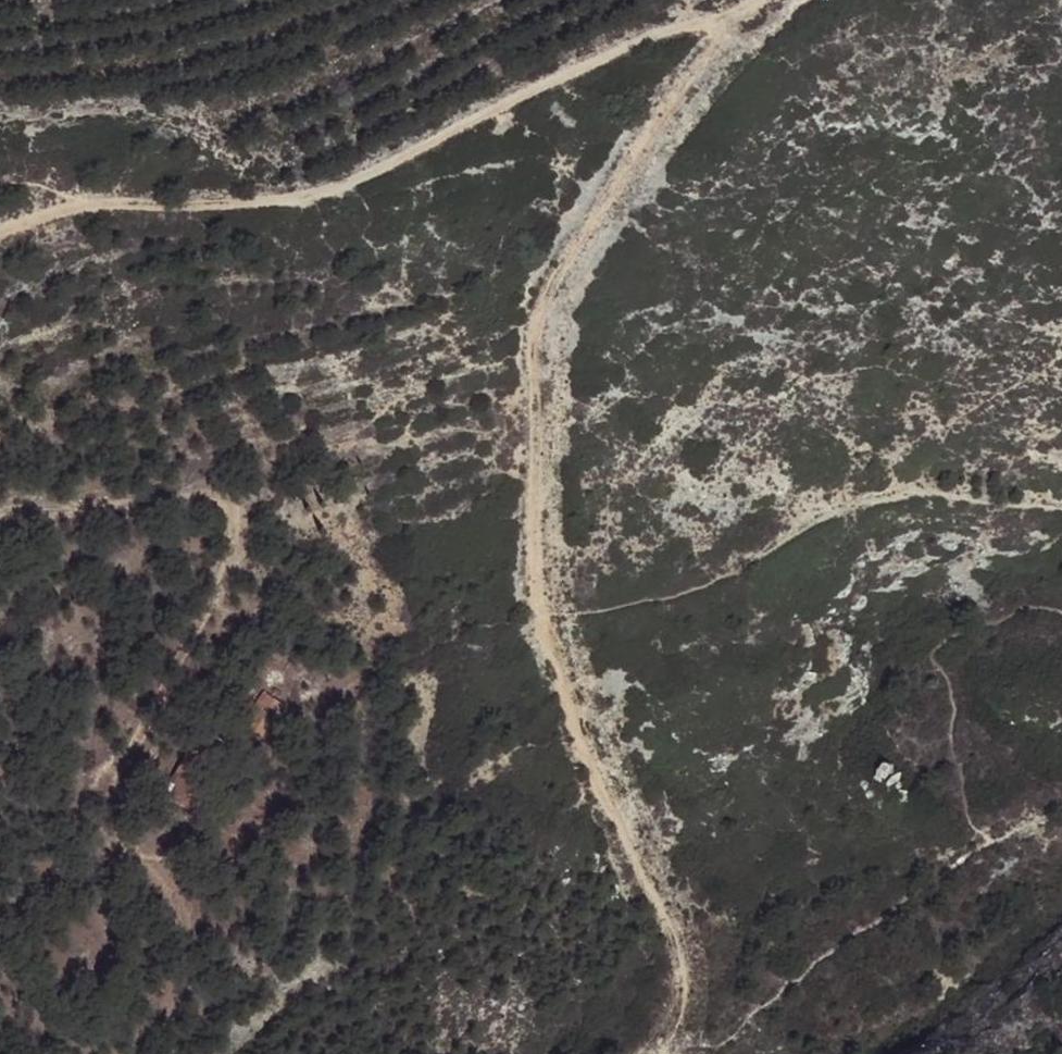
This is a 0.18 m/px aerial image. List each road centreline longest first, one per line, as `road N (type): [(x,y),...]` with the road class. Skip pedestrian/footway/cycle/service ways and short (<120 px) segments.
road 1 (track): [(0,228),(78,200),(332,190),(642,34),(734,9)]
road 2 (track): [(105,837),(99,797),(236,537),(224,502),(184,496),(0,517)]

